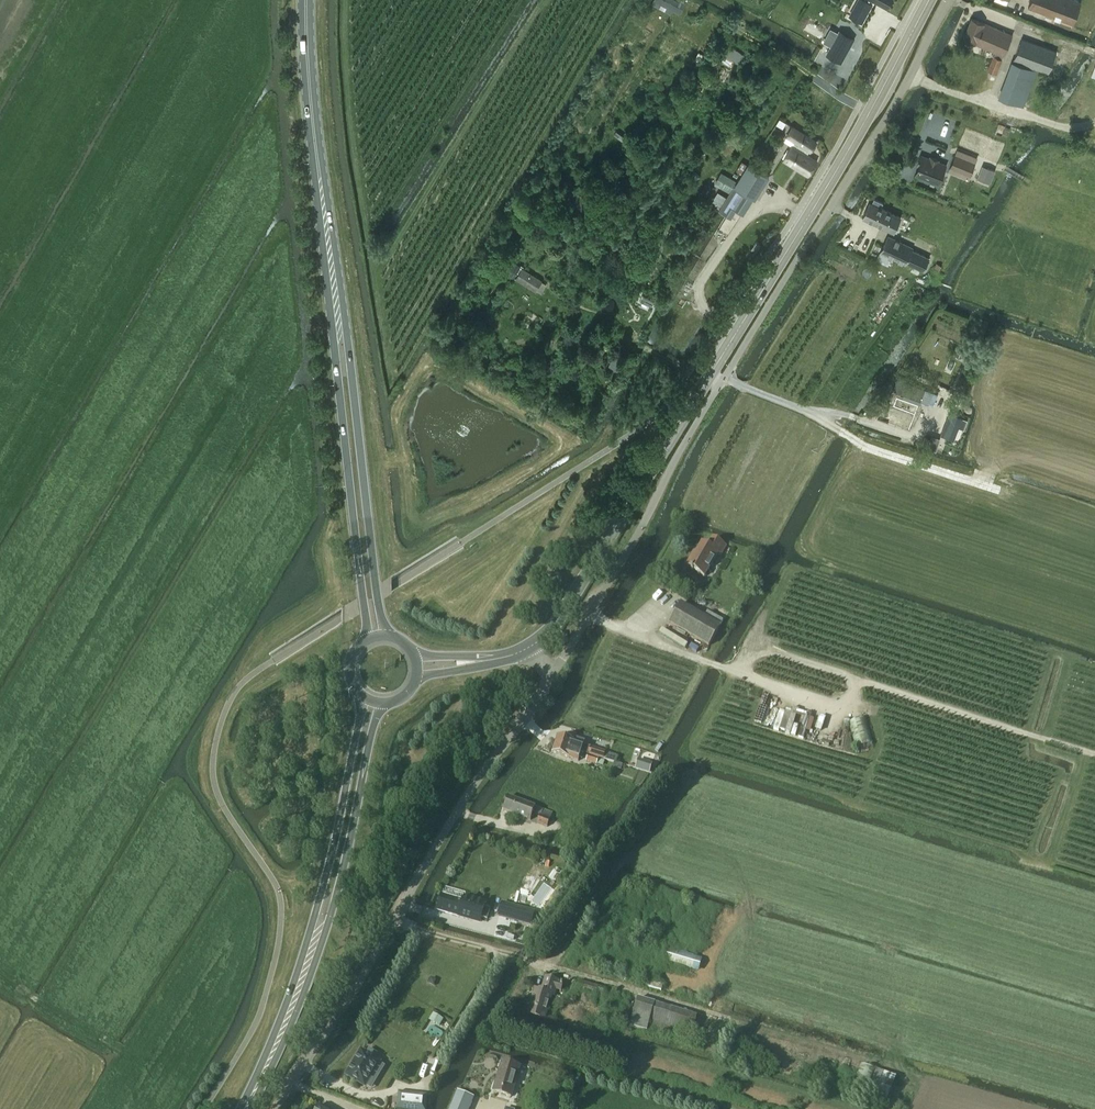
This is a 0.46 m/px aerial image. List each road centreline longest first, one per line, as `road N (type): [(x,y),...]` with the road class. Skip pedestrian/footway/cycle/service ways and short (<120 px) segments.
road 1 (unclassified): [(947,0),(873,139),(680,449),(555,673)]
road 2 (tertiary): [(531,646),(562,611),(789,249),(930,0)]
road 3 (unclassified): [(555,673),(478,780),(272,1108)]
road 4 (primary): [(361,695),(314,918),(240,1108)]
road 5 (primary): [(251,1108),(313,969),(383,703)]
road 6 (primary): [(332,282),(365,641)]
road 7 (primary): [(386,636),(332,282)]
road 8 (primary): [(332,282),(306,0)]
road 9 (track): [(1094,120),(1041,118),(910,75)]

